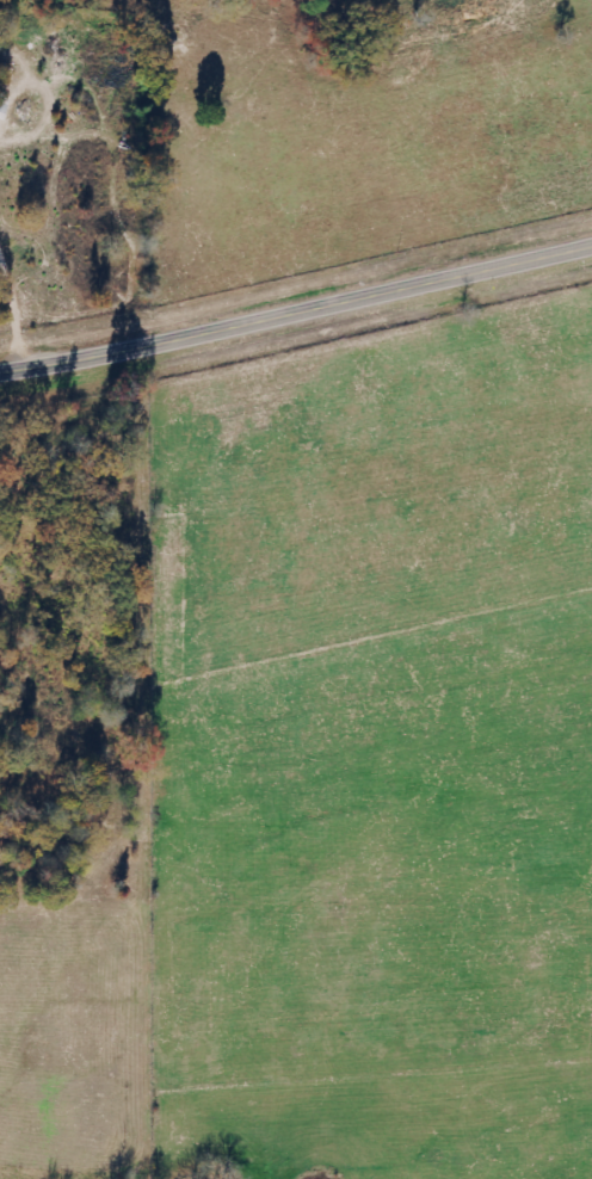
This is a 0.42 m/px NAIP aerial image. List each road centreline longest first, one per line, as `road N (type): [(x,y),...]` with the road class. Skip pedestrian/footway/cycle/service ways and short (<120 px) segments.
road 1 (tertiary): [(0,374),(591,244)]

